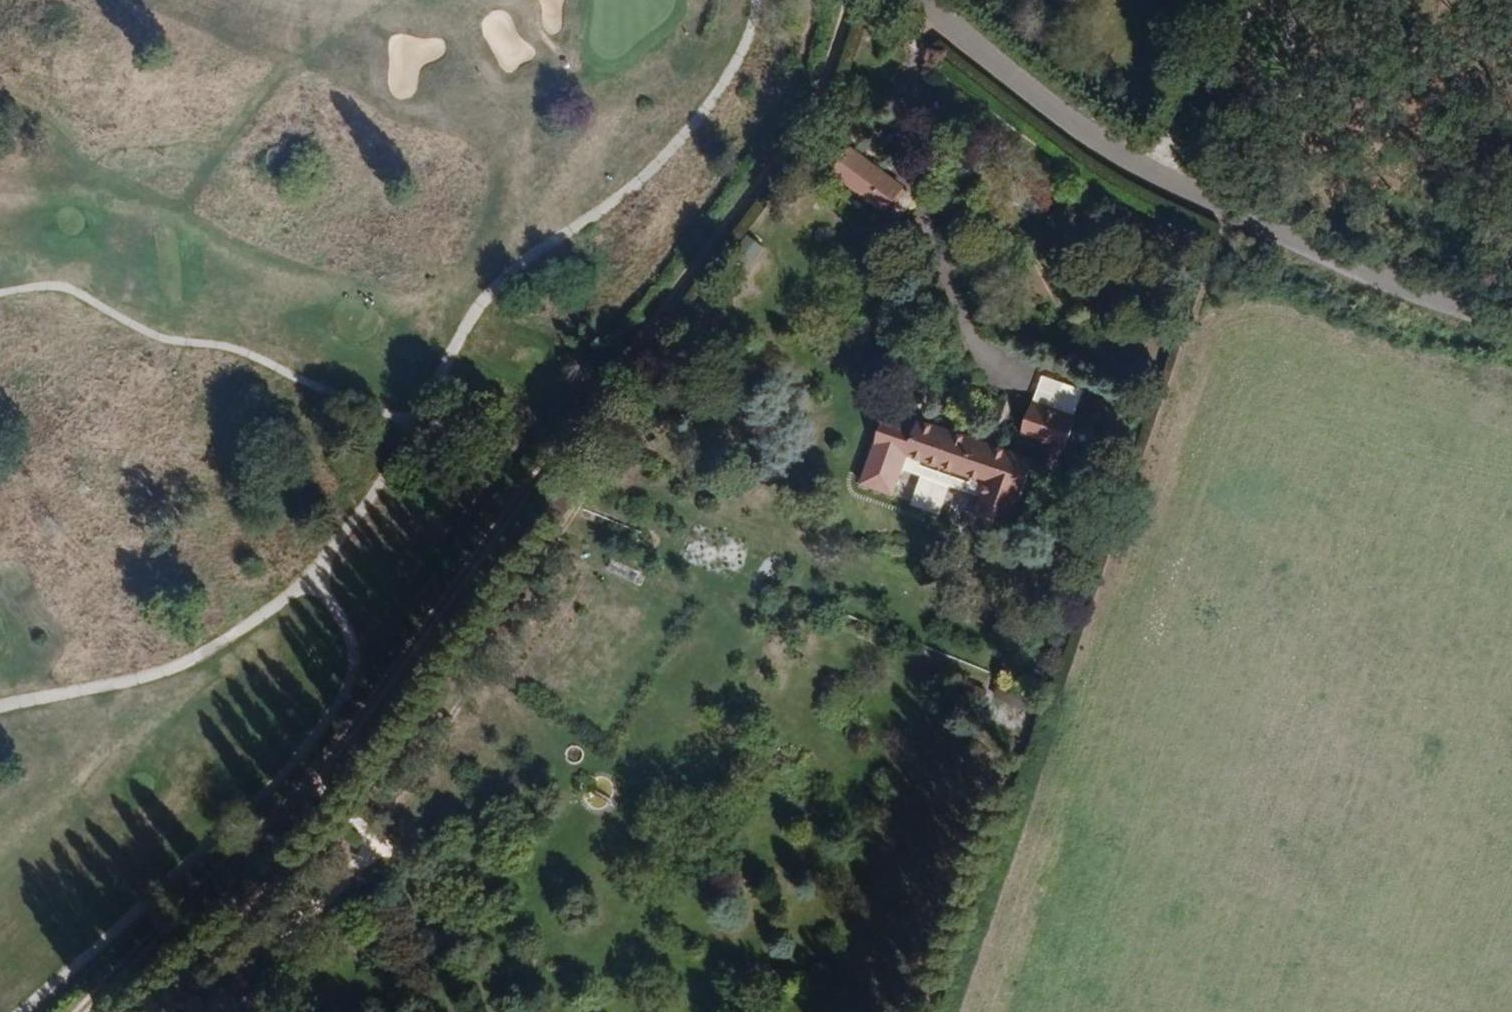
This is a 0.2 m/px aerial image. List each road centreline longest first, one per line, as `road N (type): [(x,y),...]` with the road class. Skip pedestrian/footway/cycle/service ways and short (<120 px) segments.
road 1 (track): [(74,1011),(329,767),(516,494),(798,127),(846,0)]
road 2 (residential): [(1511,324),(1344,265),(1091,139),(919,0)]

